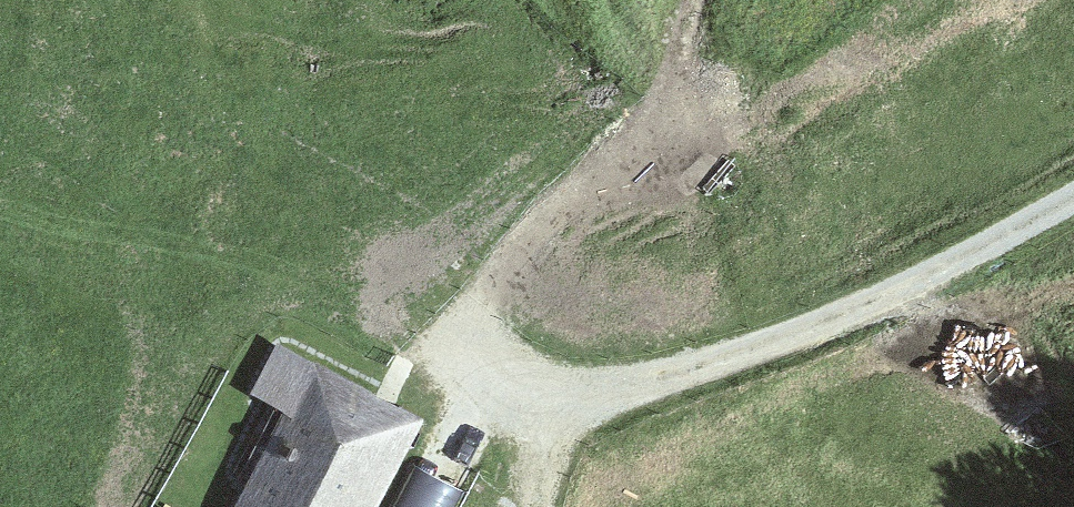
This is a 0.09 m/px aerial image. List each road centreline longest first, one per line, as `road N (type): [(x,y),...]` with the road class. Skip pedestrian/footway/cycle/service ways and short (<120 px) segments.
road 1 (track): [(495,383),(518,397),(548,400),(682,372),(888,295),(1073,198)]
road 2 (track): [(495,383),(476,359),(471,332),(480,306),(660,104),(681,69),(701,0)]

